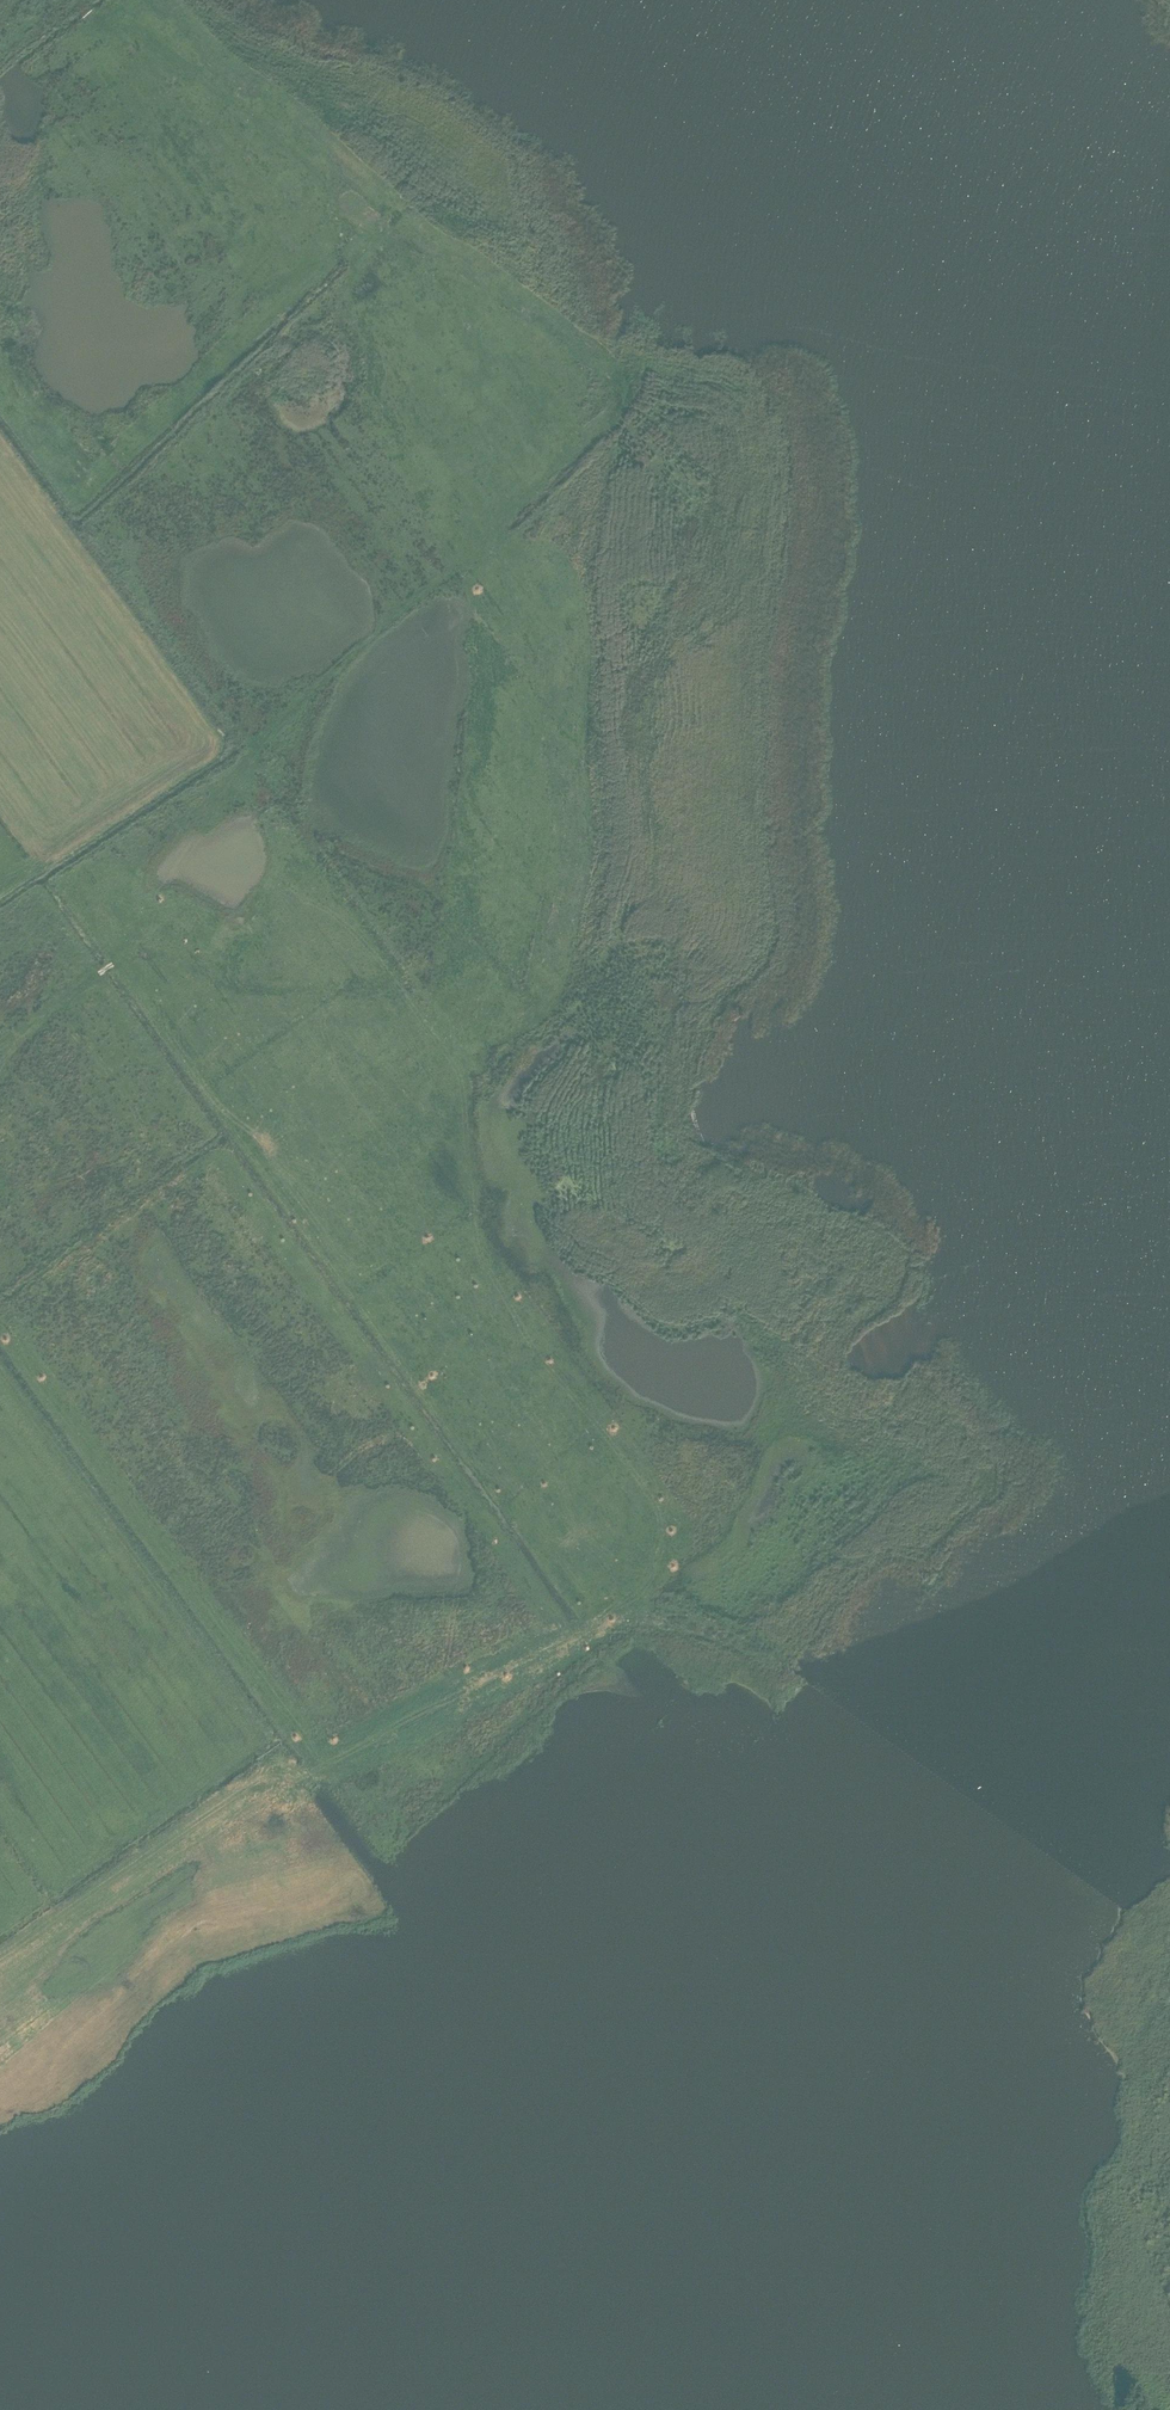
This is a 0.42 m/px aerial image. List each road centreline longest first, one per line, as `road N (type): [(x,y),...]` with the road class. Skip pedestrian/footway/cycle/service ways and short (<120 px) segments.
road 1 (track): [(0,1045),(114,965)]

